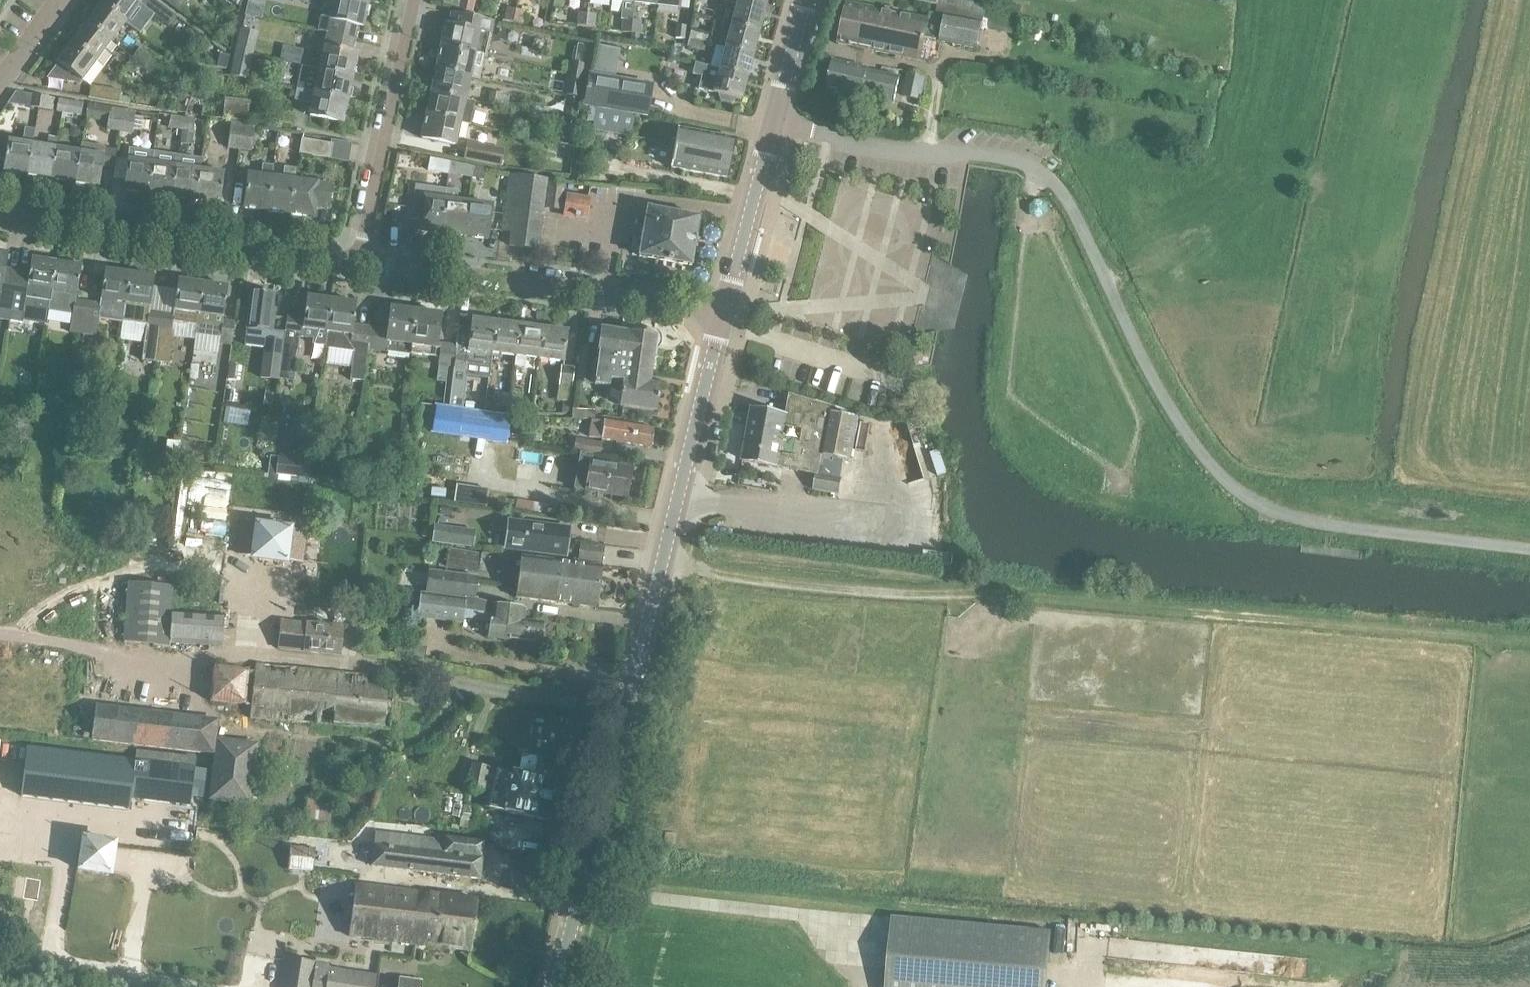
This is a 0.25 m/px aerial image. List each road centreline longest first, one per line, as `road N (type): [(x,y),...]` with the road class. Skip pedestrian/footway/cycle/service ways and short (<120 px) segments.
road 1 (unclassified): [(1529,550),(1349,529),(1251,501),(1209,463),(1161,394),(1059,186),(1025,165),(883,148),(772,122)]
road 2 (track): [(1529,642),(1022,596),(893,594),(664,565)]
road 3 (secondary): [(552,986),(723,312)]
road 4 (residential): [(354,261),(723,312)]
road 5 (residential): [(354,261),(0,215)]
road 6 (track): [(1348,171),(1311,179),(1113,297)]
road 7 (residential): [(412,0),(354,261)]
road 8 (secondary): [(723,312),(772,122)]
road 9 (secondary): [(772,122),(803,0)]

